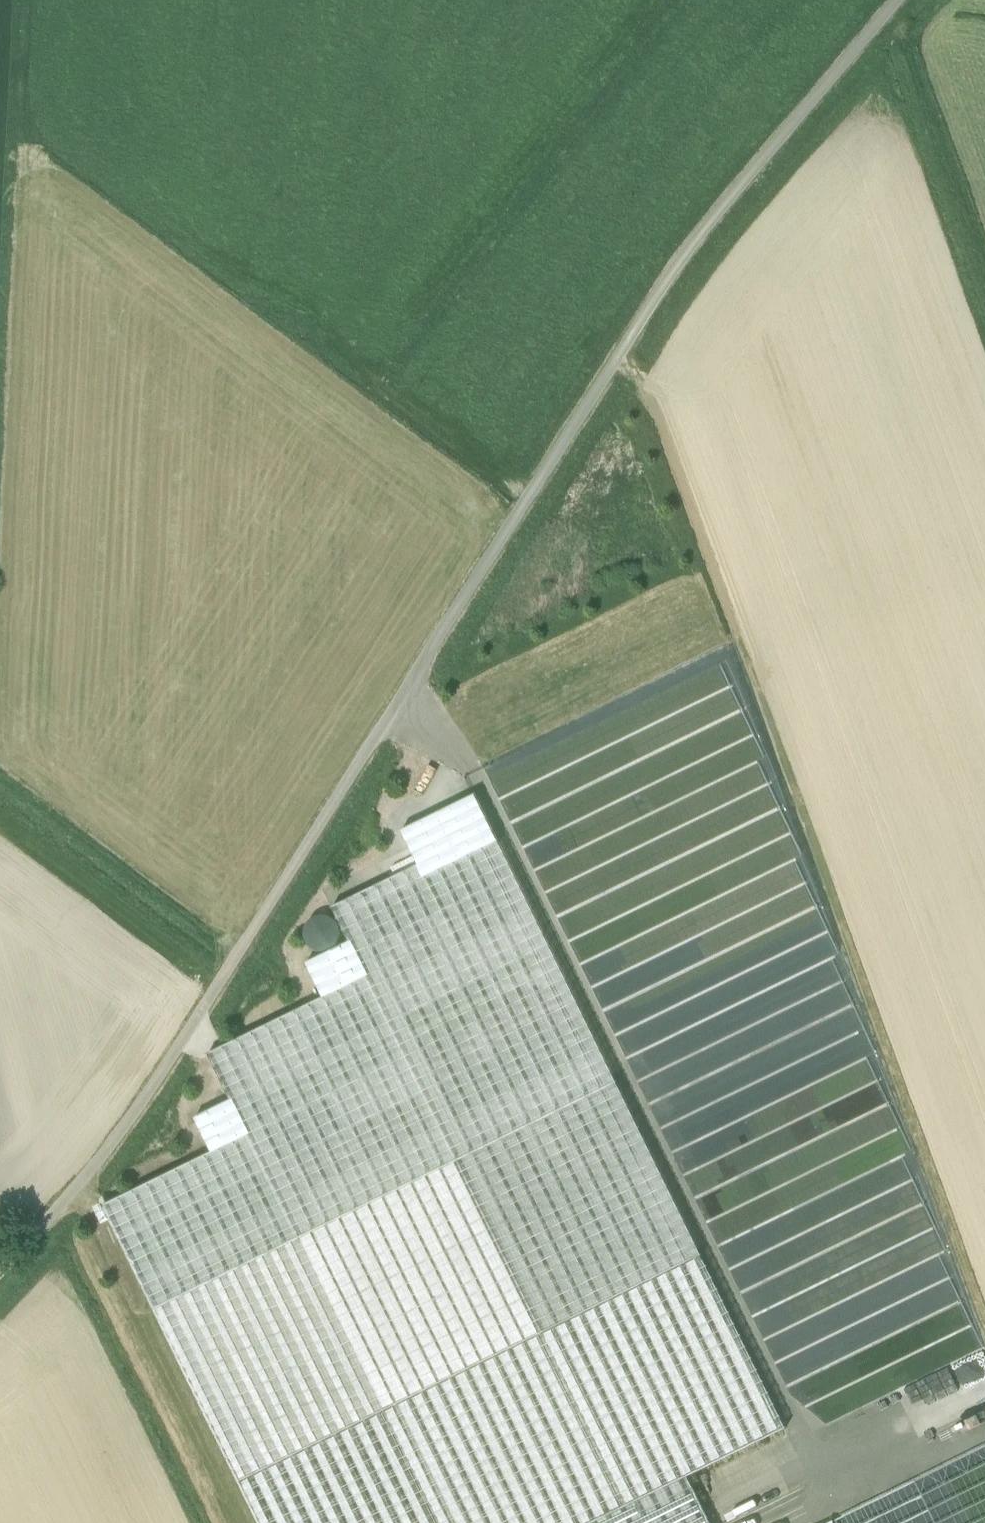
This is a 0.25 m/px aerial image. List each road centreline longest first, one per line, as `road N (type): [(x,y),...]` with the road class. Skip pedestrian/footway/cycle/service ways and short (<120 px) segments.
road 1 (track): [(0,1269),(100,1165),(290,883),(676,265),(899,0)]
road 2 (track): [(0,353),(19,0)]
road 3 (track): [(243,952),(0,778)]
road 4 (track): [(984,265),(891,10)]

